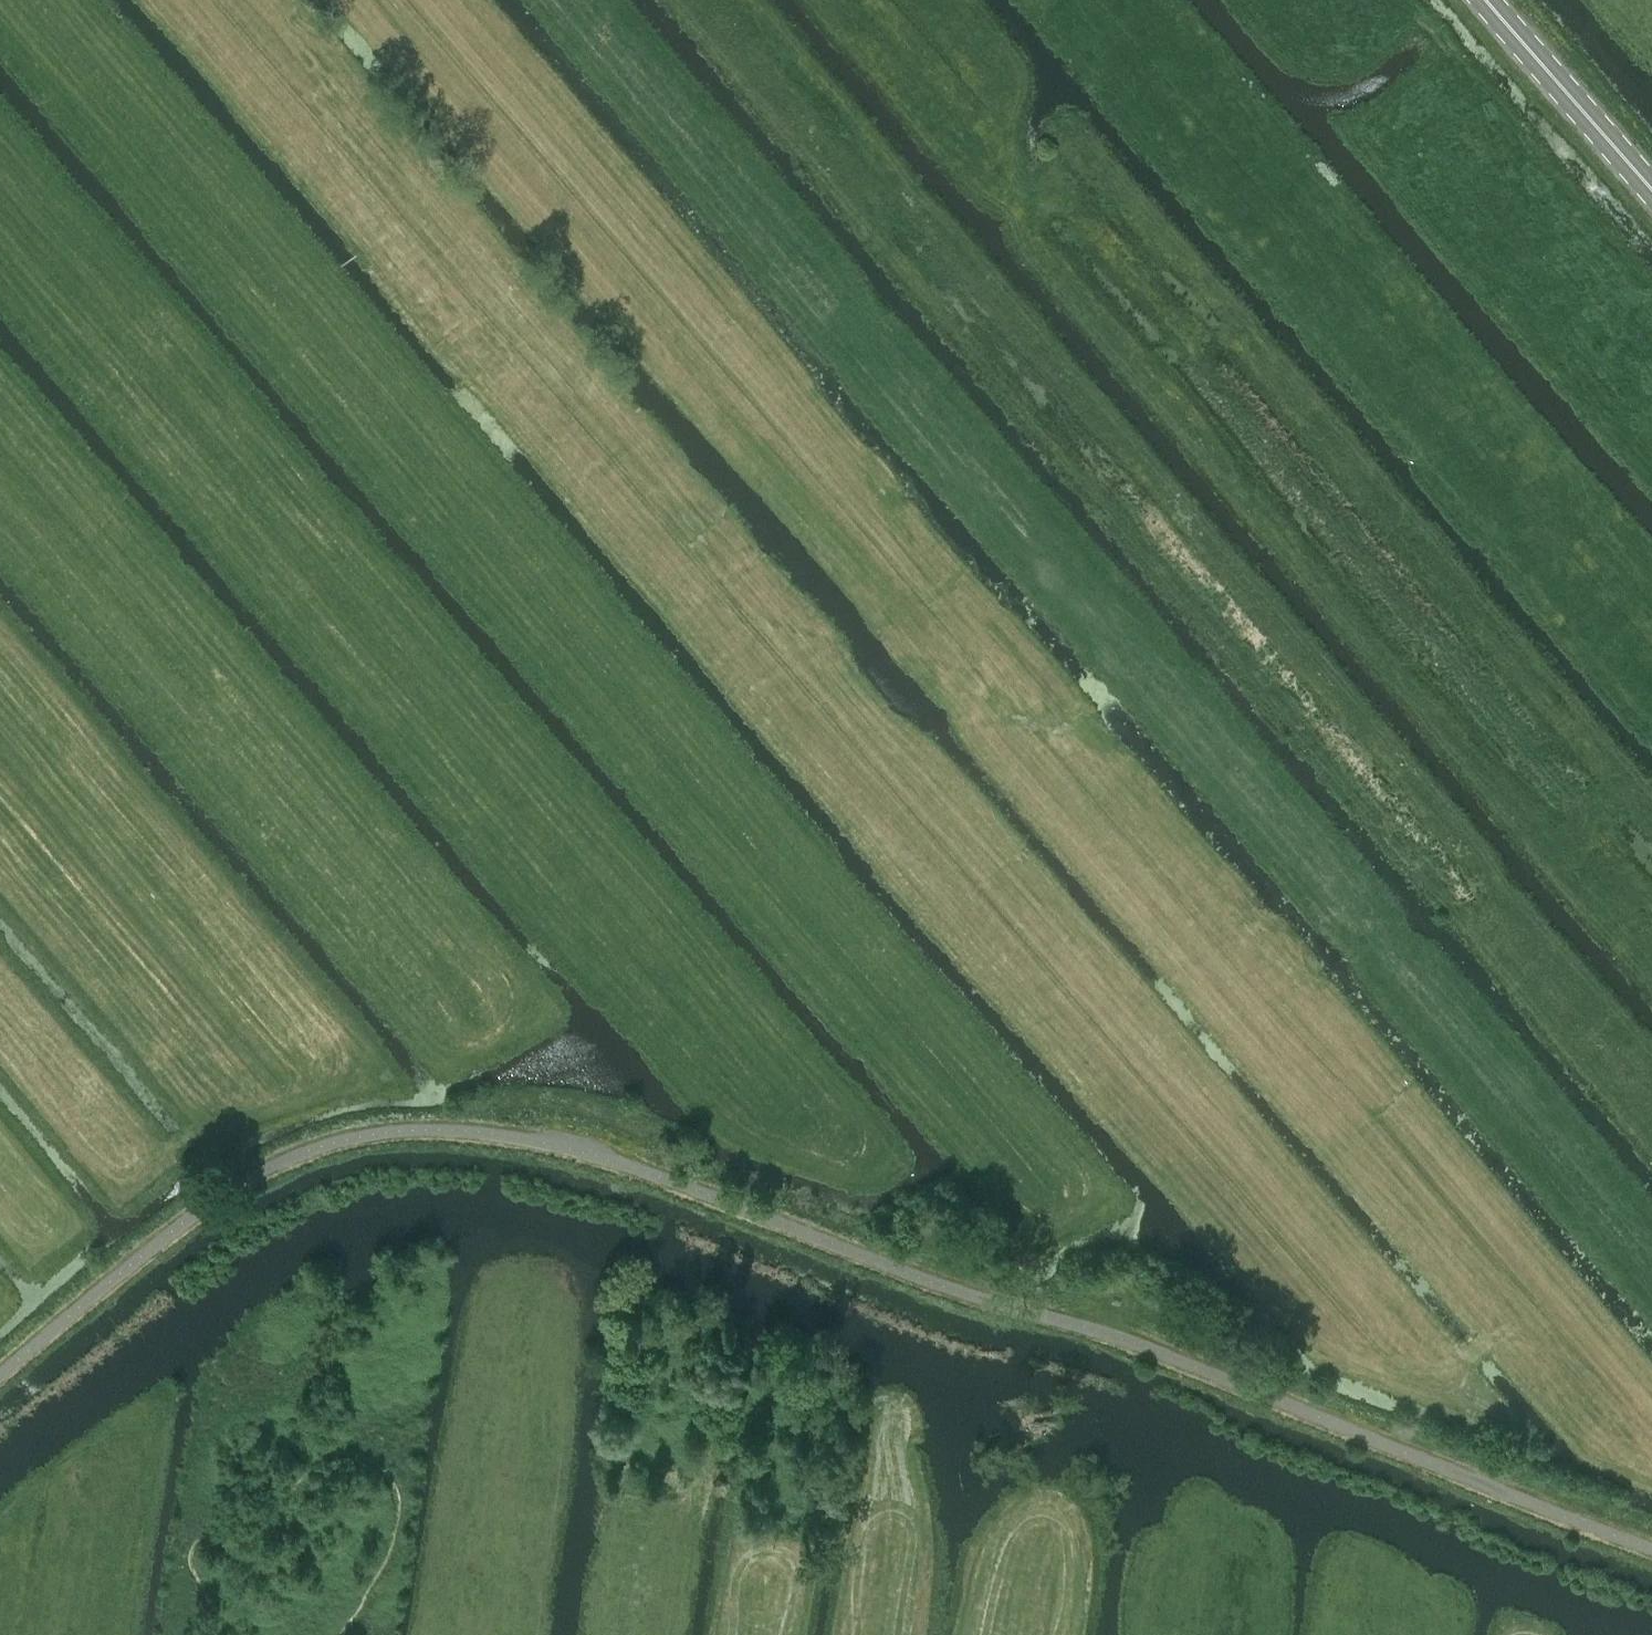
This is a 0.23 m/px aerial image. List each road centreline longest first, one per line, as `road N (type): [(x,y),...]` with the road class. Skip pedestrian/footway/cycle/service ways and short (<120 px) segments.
road 1 (secondary): [(1651,188),(1488,0)]

